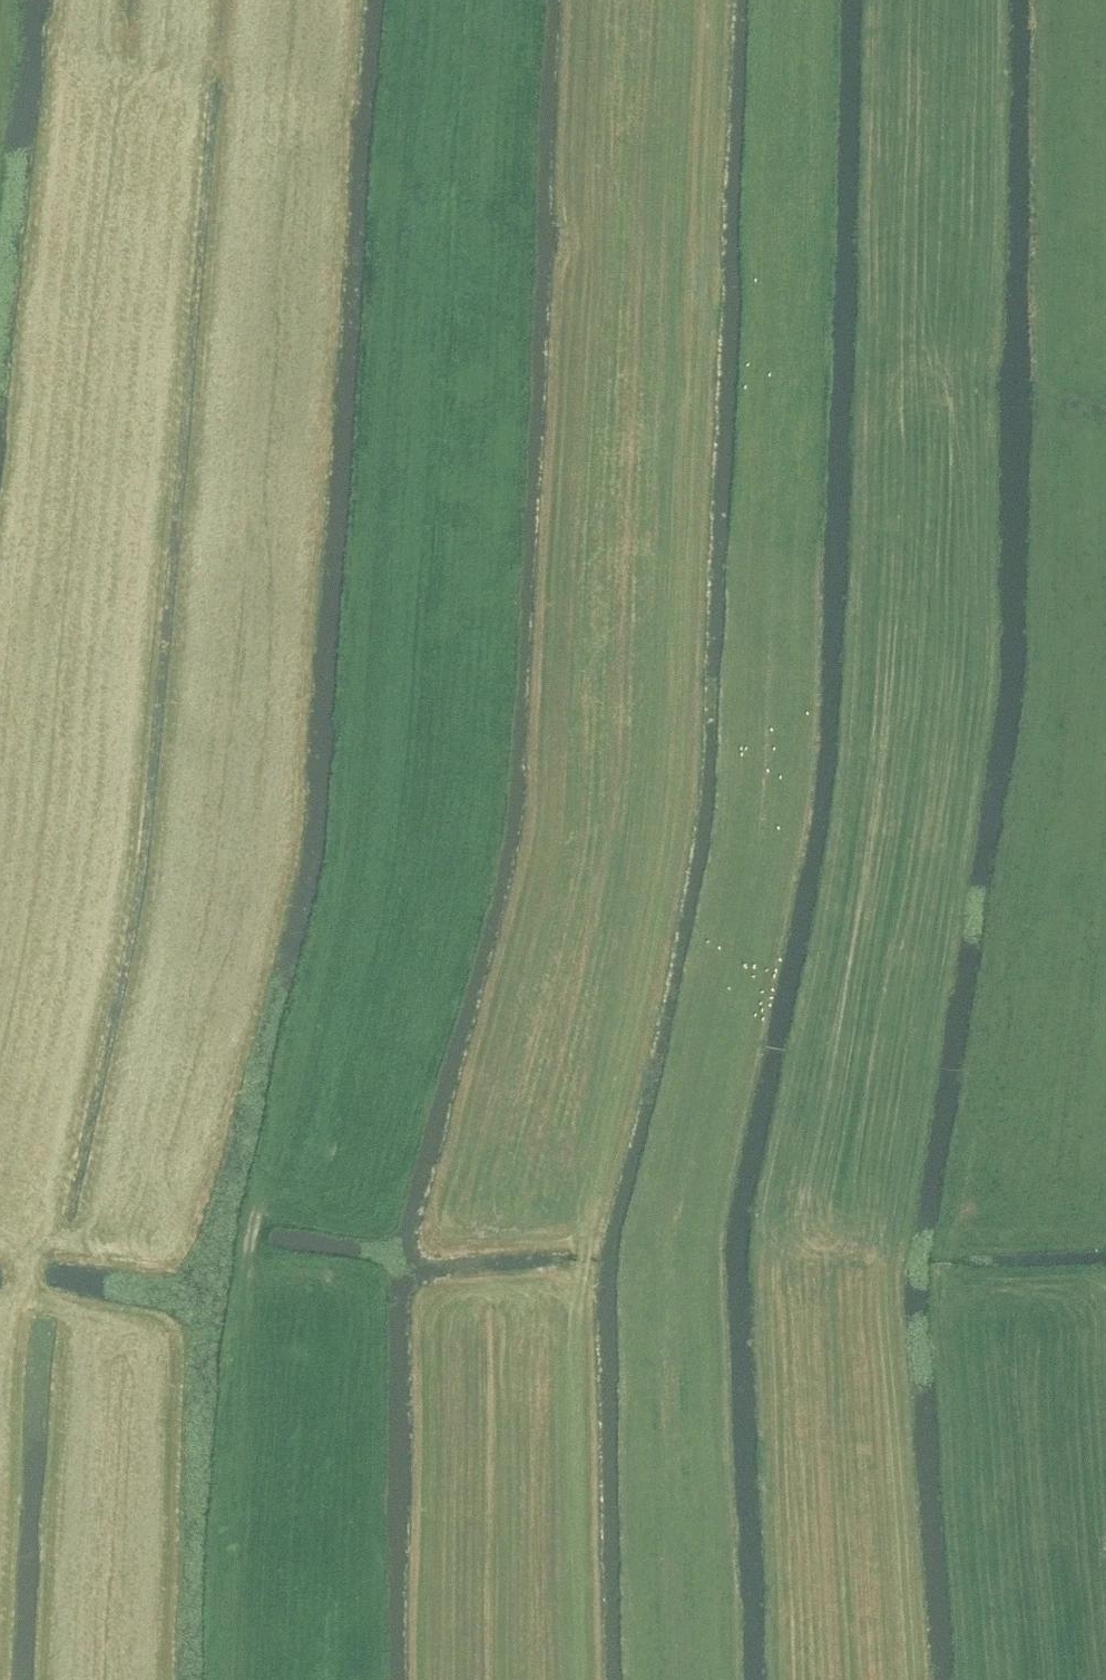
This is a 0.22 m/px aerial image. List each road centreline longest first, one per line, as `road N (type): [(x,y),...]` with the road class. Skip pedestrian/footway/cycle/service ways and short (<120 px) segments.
road 1 (track): [(700,0),(674,758),(573,1297),(579,1679)]

